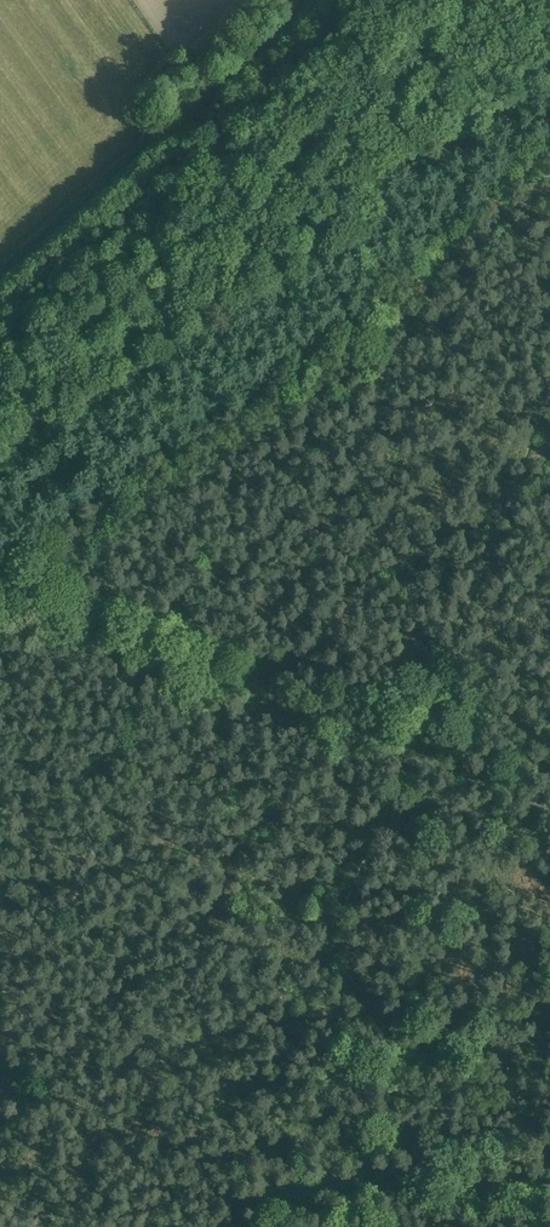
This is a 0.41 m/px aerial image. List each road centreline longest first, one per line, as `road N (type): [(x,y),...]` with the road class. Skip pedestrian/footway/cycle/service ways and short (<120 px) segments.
road 1 (track): [(0,497),(297,288),(549,90)]
road 2 (track): [(208,1226),(408,742)]
road 3 (track): [(408,742),(0,578)]
road 4 (unclassified): [(320,0),(0,288)]
road 5 (track): [(408,742),(549,801)]

